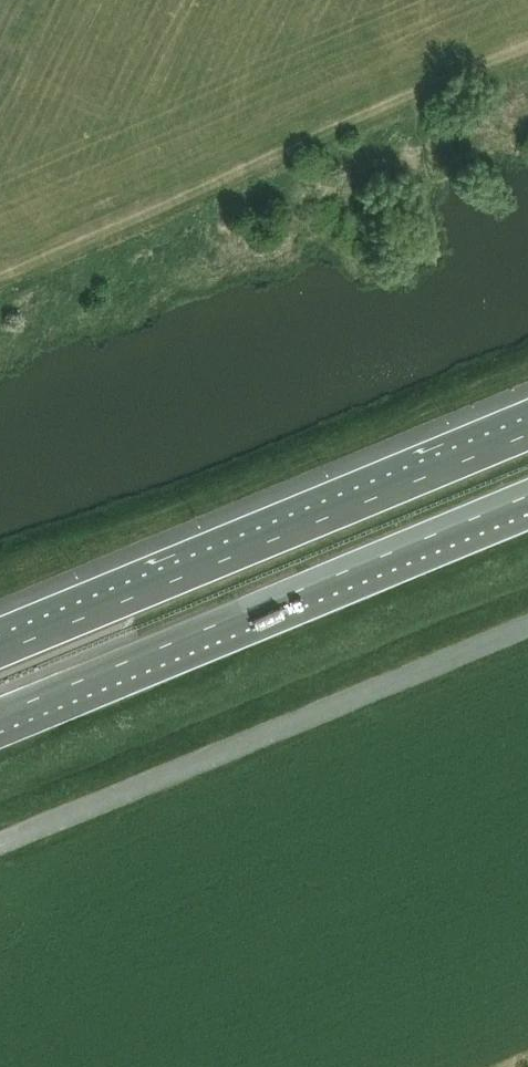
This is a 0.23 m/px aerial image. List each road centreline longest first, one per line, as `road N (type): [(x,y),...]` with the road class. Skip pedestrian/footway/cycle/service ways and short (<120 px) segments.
road 1 (track): [(527,52),(0,281)]
road 2 (motorway): [(527,434),(0,652)]
road 3 (motorway): [(0,714),(527,496)]
road 4 (unclassified): [(0,843),(527,625)]

